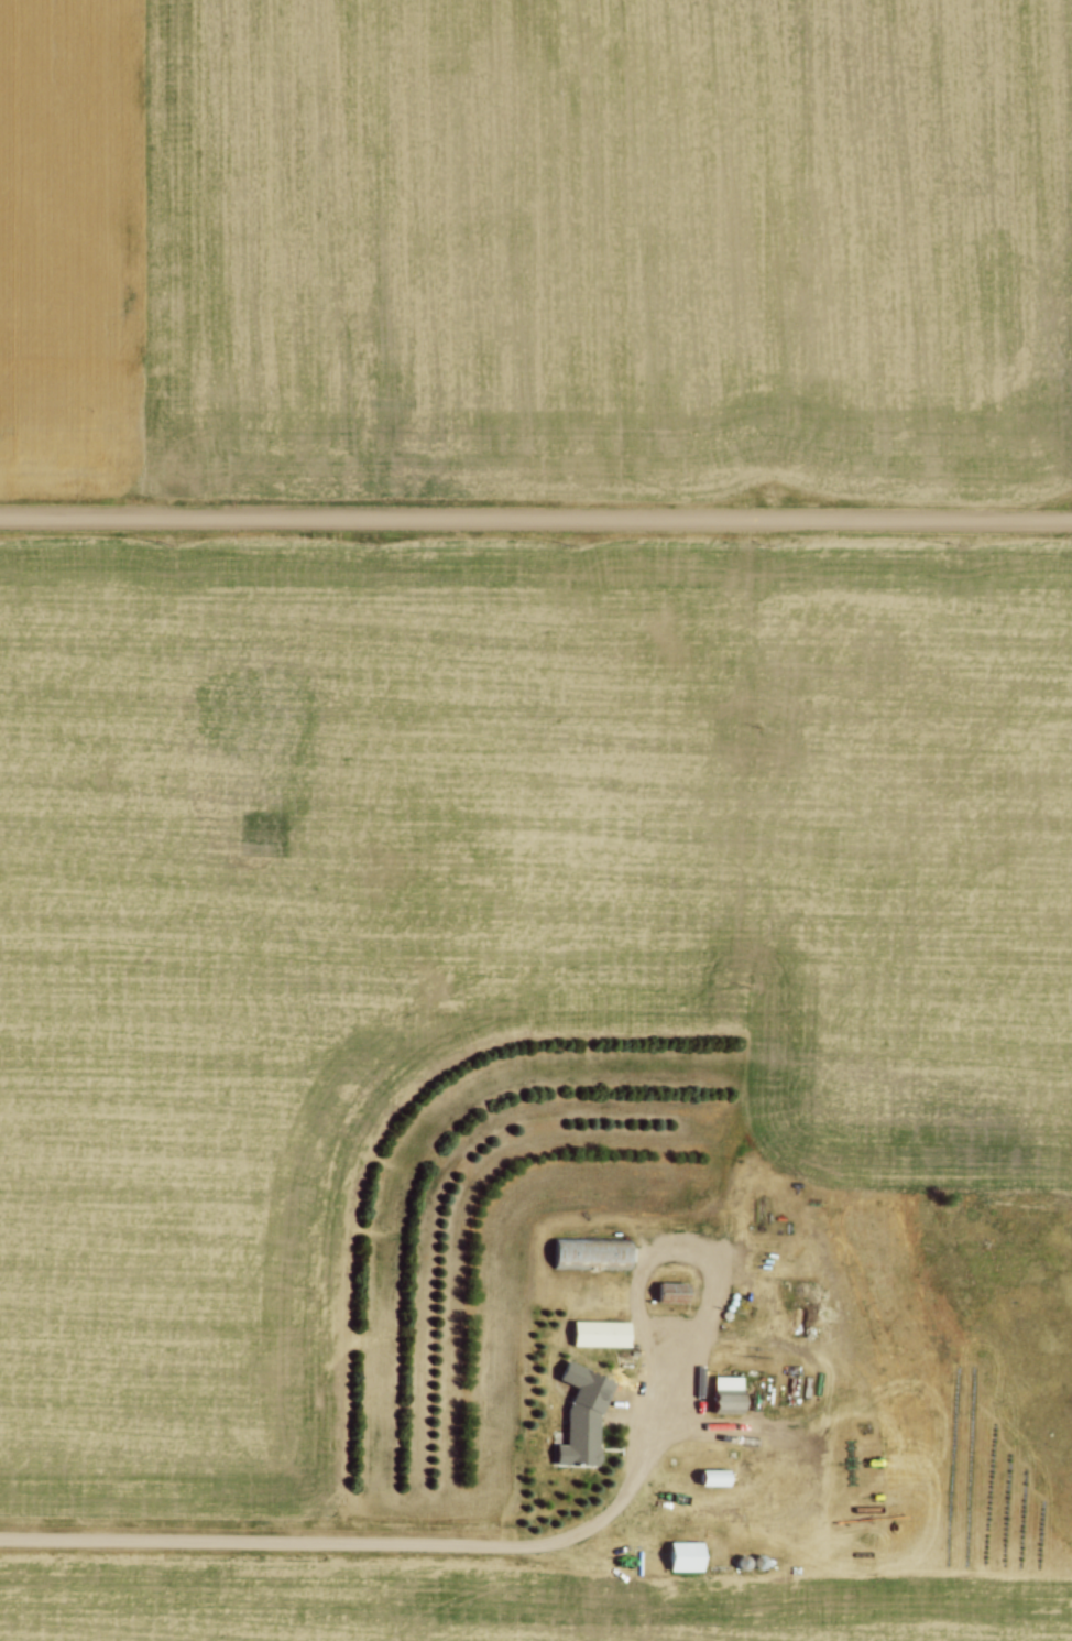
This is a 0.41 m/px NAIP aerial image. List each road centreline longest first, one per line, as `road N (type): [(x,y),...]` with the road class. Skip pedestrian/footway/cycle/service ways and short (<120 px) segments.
road 1 (residential): [(1071,519),(0,516)]

